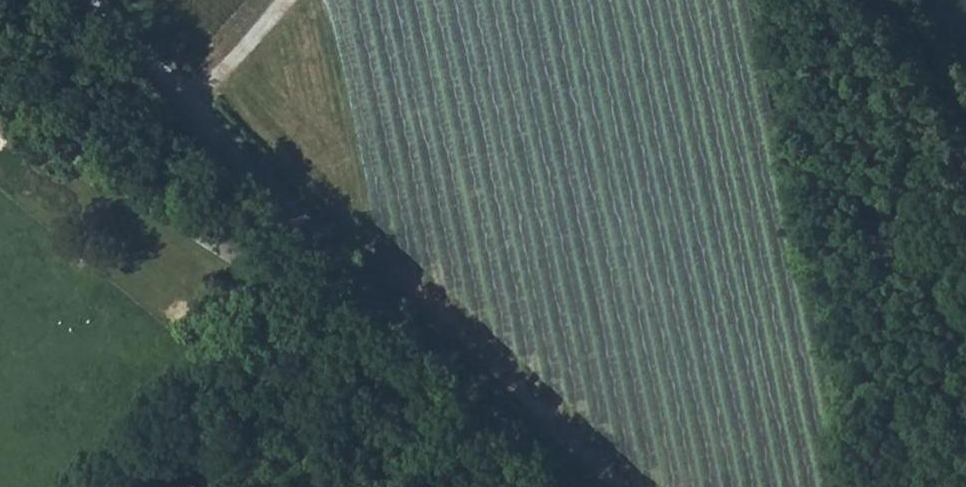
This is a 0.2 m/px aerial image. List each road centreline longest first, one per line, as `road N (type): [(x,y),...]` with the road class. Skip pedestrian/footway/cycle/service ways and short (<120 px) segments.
road 1 (residential): [(103,0),(562,486)]

